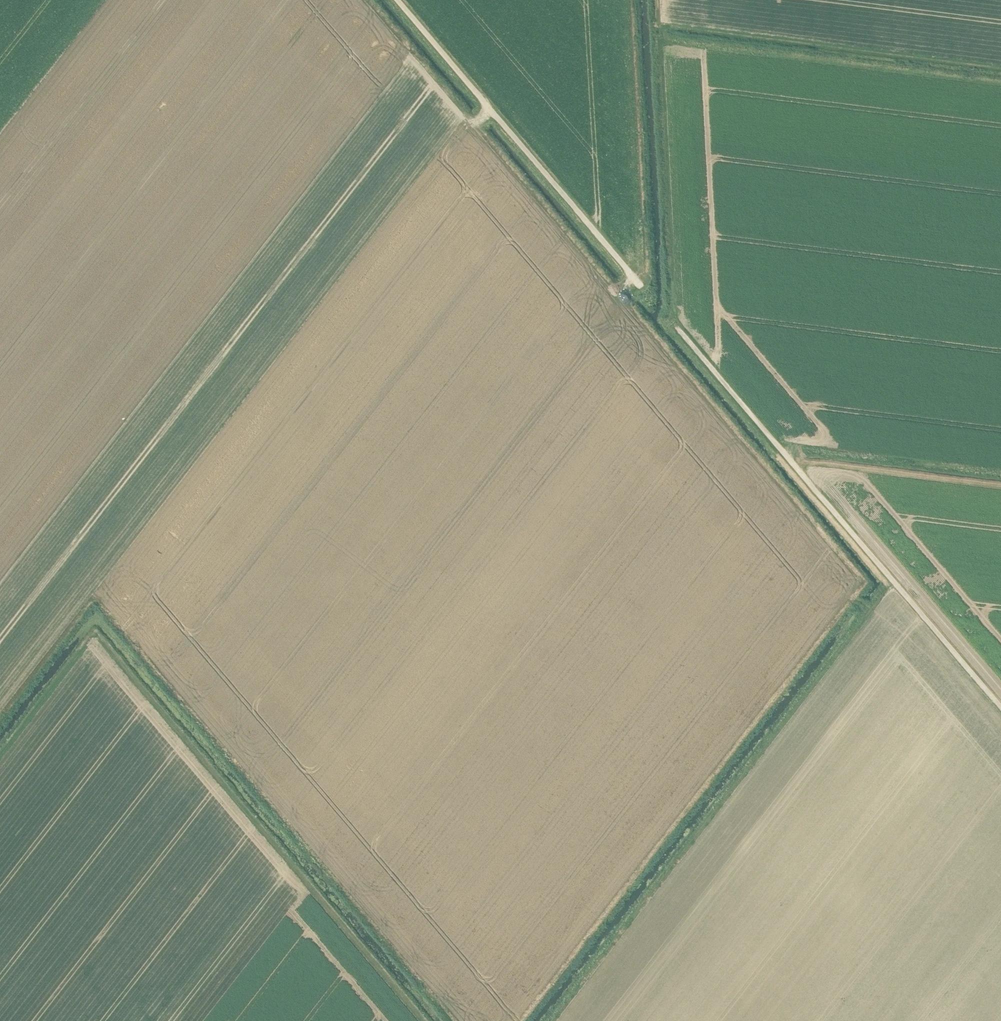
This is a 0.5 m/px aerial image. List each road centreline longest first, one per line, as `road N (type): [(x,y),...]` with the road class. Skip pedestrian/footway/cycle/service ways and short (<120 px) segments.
road 1 (unclassified): [(1000,707),(676,327)]
road 2 (unclassified): [(641,287),(396,0)]

